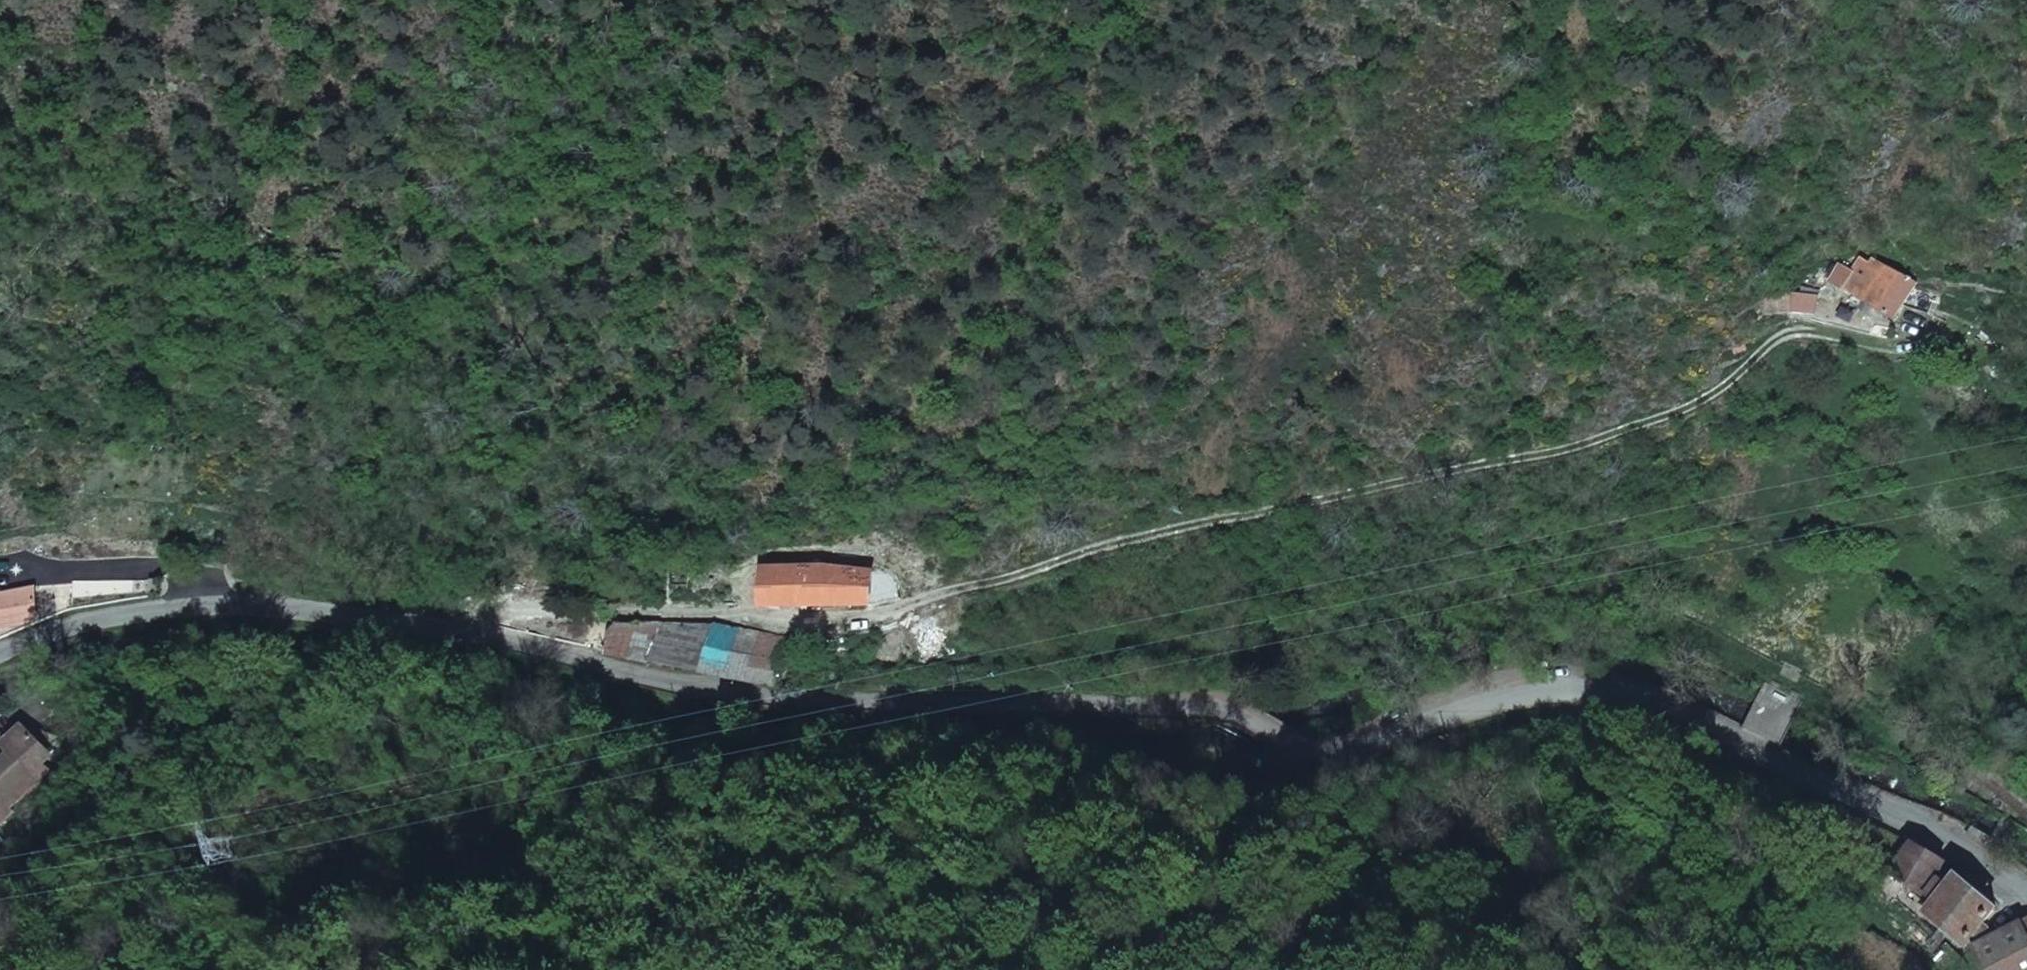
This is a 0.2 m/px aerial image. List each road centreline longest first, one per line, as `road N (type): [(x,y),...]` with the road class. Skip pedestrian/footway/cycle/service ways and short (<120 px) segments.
road 1 (residential): [(0,658),(112,617),(185,606),(280,605),(554,648),(776,695),(1230,709),(1295,741),(1330,747),(1543,688),(1624,692),(1853,788),(2007,868),(2026,886)]

